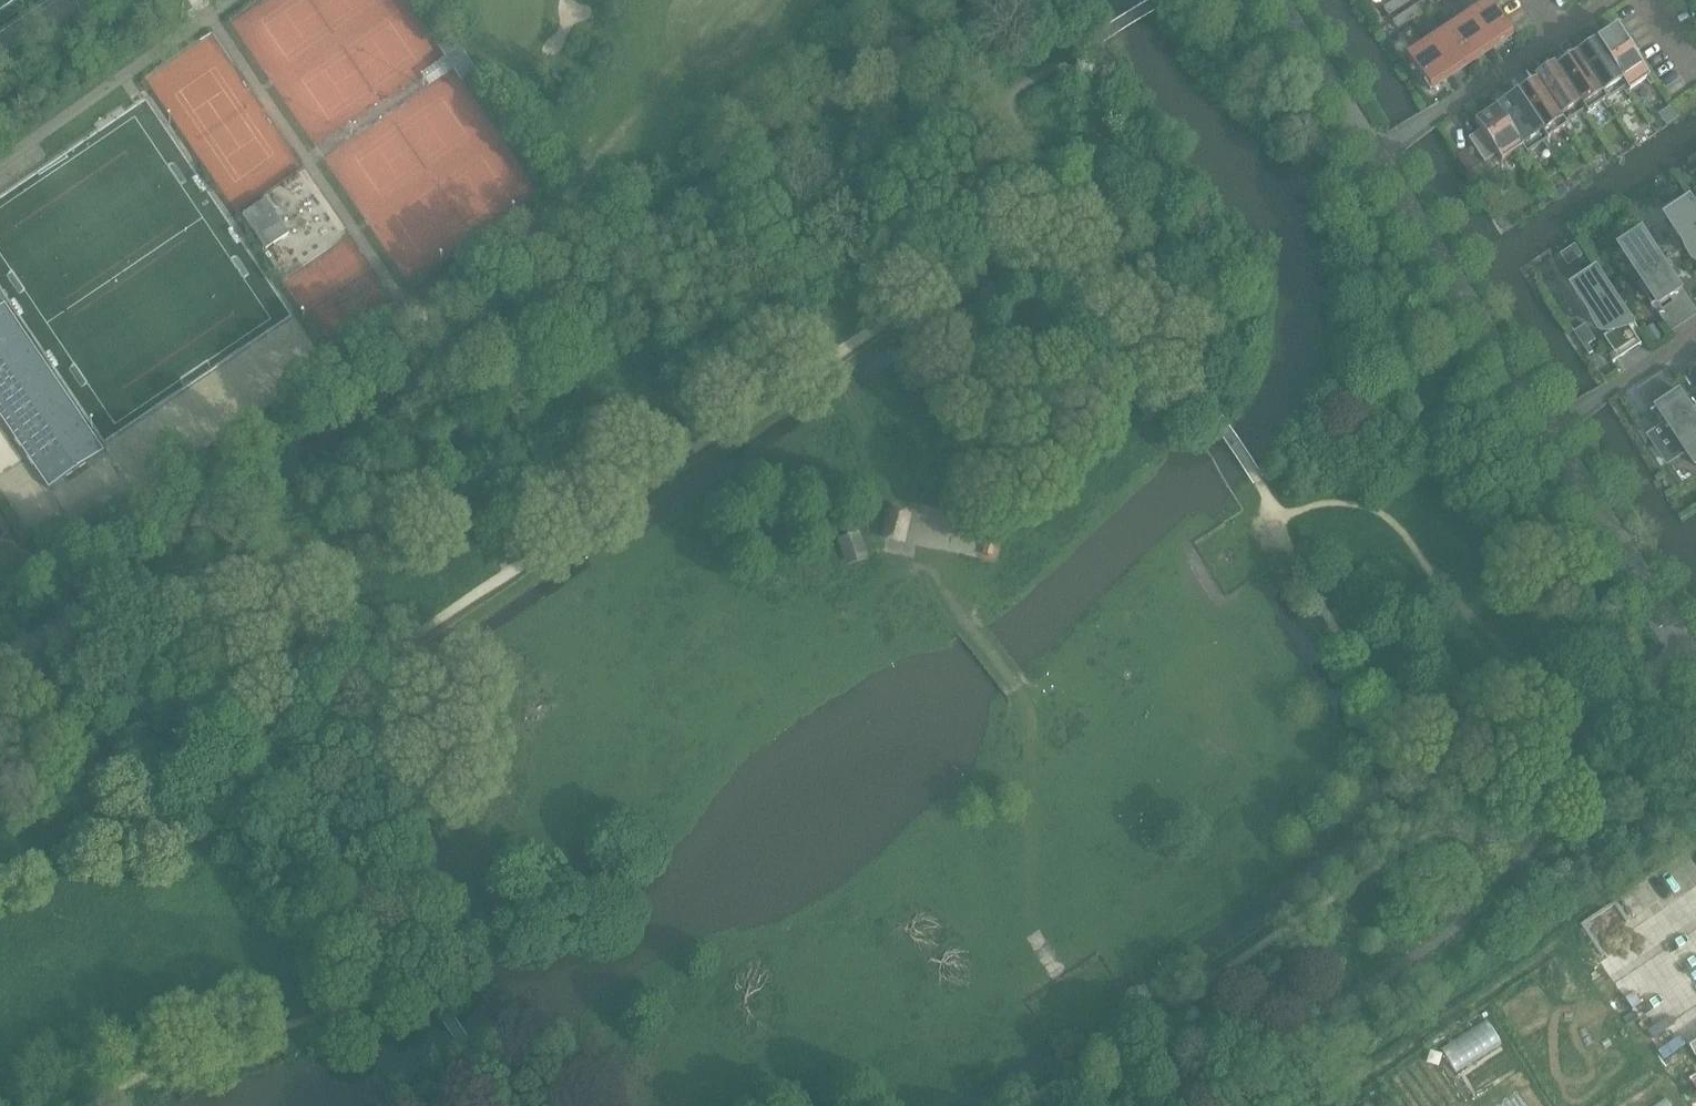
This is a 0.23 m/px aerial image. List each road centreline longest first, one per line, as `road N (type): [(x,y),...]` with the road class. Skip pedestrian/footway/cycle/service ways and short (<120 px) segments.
road 1 (unclassified): [(1551,430),(1374,154)]
road 2 (unclassified): [(1695,659),(1551,430)]
road 3 (residential): [(1558,33),(1391,145)]
road 4 (unclassified): [(1374,154),(1277,0)]
road 5 (residential): [(1695,331),(1551,430)]

